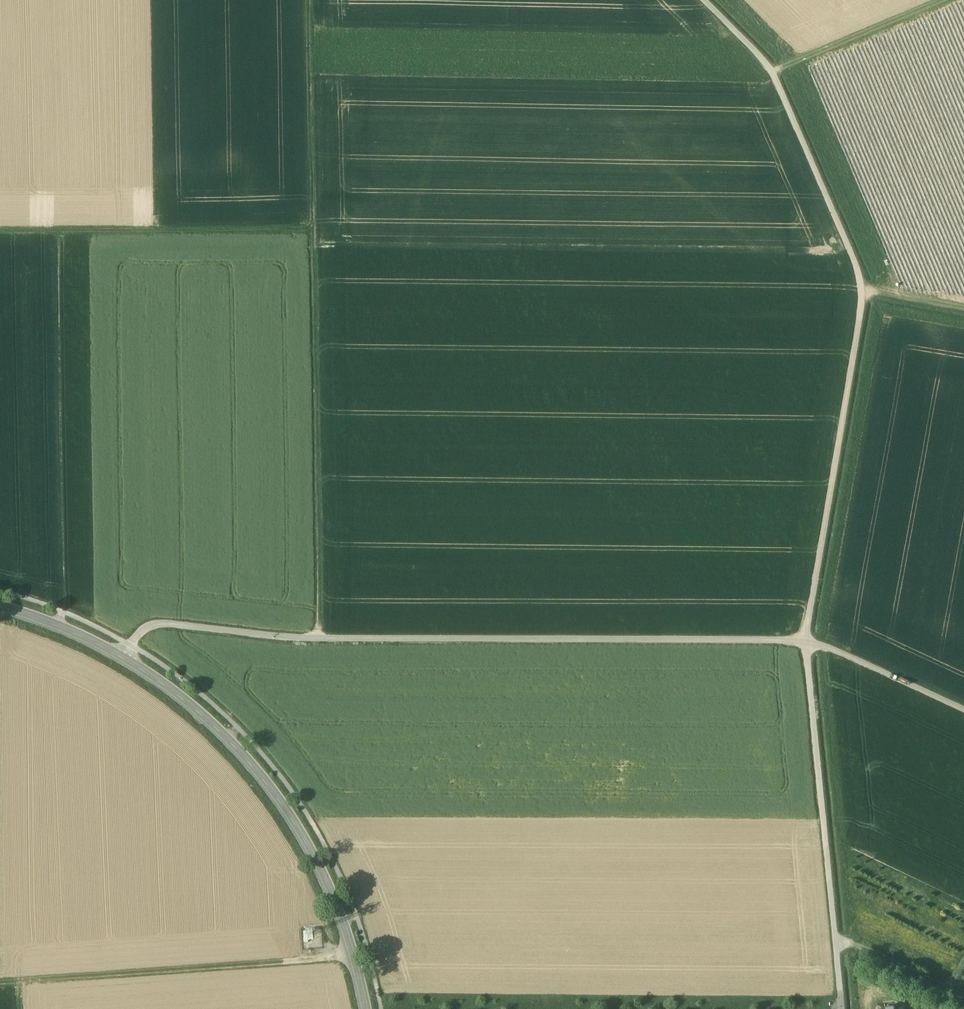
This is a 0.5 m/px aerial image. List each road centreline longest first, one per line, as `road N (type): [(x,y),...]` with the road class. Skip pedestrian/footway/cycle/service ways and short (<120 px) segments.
road 1 (track): [(122,658),(158,624),(319,638),(807,641)]
road 2 (track): [(702,0),(774,72),(863,291),(807,641)]
road 3 (track): [(319,638),(313,0)]
road 4 (tertiary): [(0,607),(122,658),(240,750),(306,843),(347,935),(364,1008)]
road 5 (track): [(807,641),(840,1008)]
road 6 (track): [(352,956),(0,986)]
road 7 (track): [(0,238),(320,232)]
road 8 (track): [(774,72),(950,0)]
road 9 (track): [(807,641),(963,710)]
road 10 (track): [(963,997),(859,947),(836,945)]

